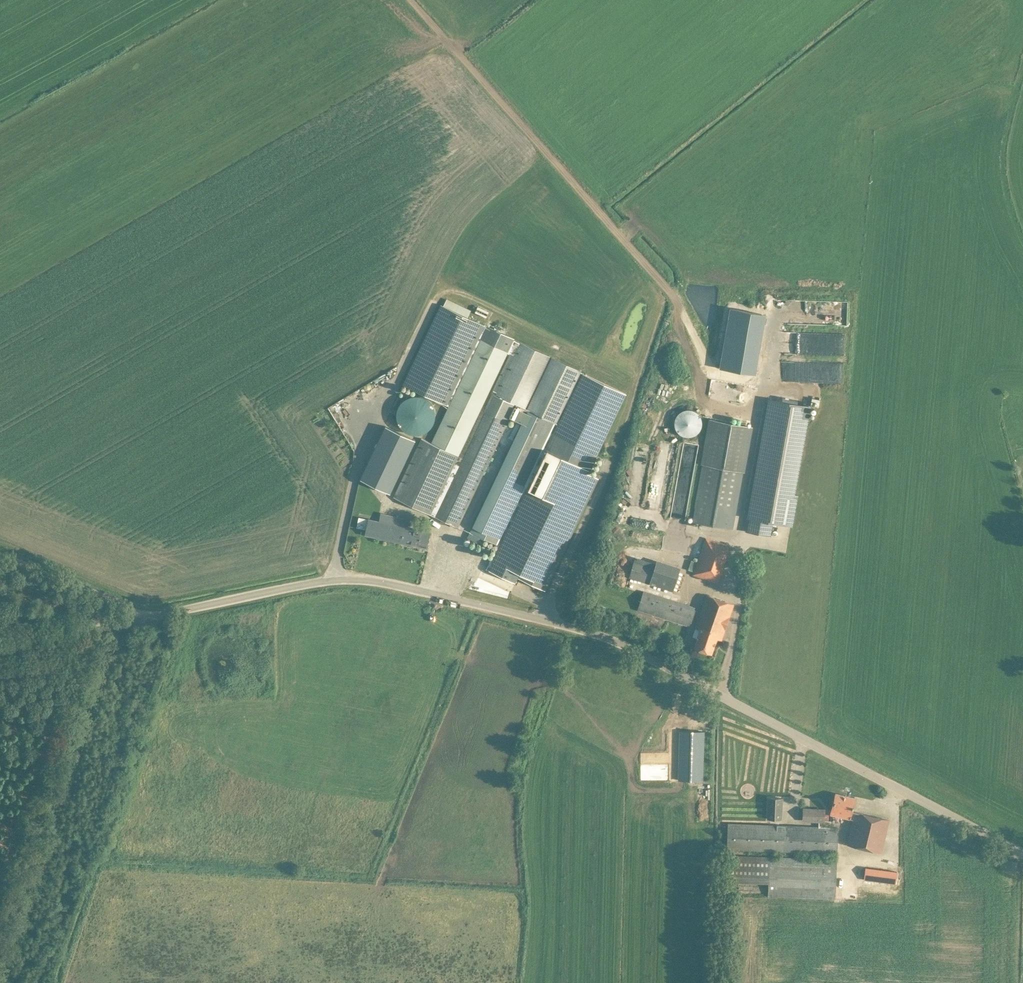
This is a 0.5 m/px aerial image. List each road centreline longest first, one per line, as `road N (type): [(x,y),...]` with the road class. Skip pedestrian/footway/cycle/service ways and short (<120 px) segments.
road 1 (unclassified): [(0,651),(363,581),(626,647),(1022,849)]
road 2 (track): [(0,914),(101,631),(129,607),(0,551)]
road 3 (track): [(1022,247),(1000,167),(1022,69)]

